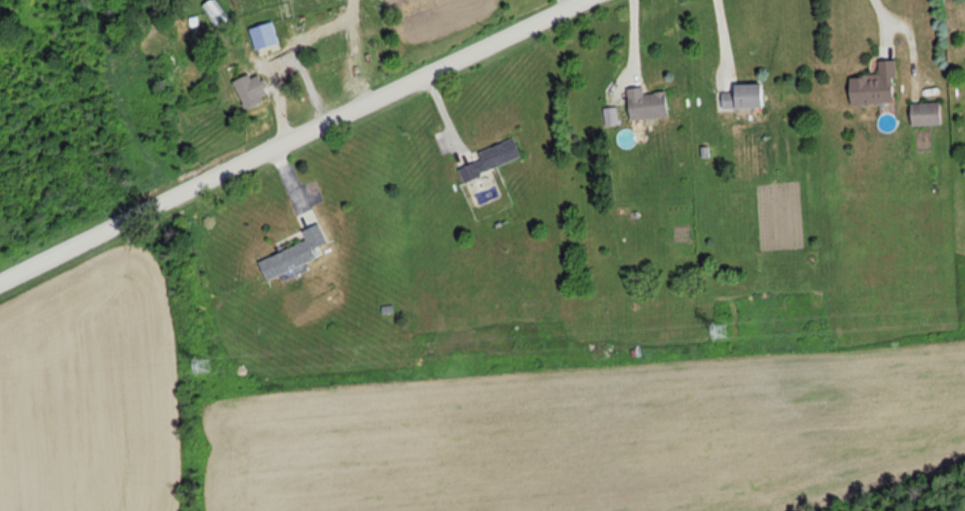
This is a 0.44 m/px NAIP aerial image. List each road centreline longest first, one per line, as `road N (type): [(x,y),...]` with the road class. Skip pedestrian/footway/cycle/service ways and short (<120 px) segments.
road 1 (residential): [(0,287),(586,0)]

